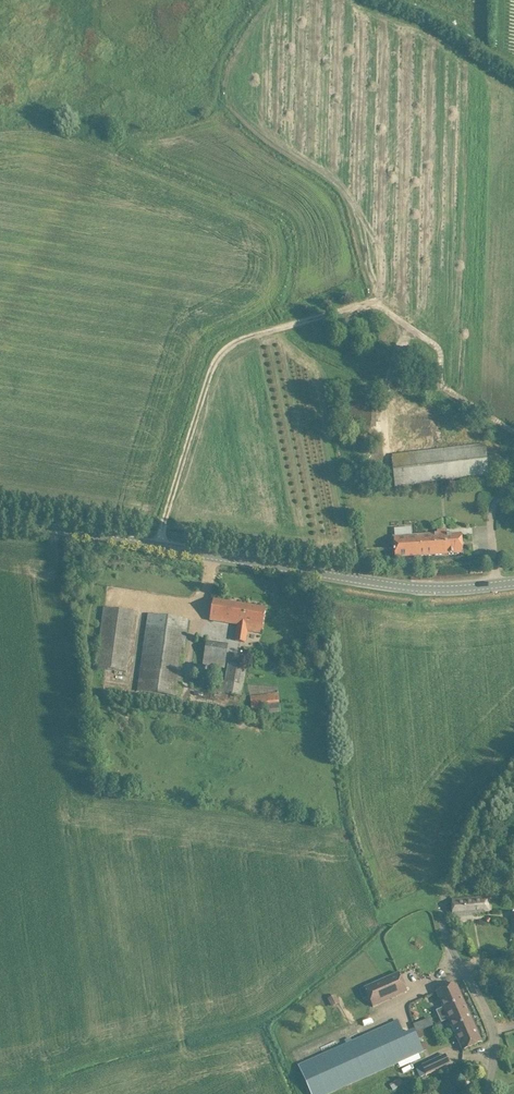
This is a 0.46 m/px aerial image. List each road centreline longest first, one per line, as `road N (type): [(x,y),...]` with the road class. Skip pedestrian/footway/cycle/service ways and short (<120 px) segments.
road 1 (tertiary): [(513,585),(387,588),(0,523)]
road 2 (unclassified): [(491,1093),(497,1064),(488,1023),(449,945),(441,899),(464,834),(513,775)]

